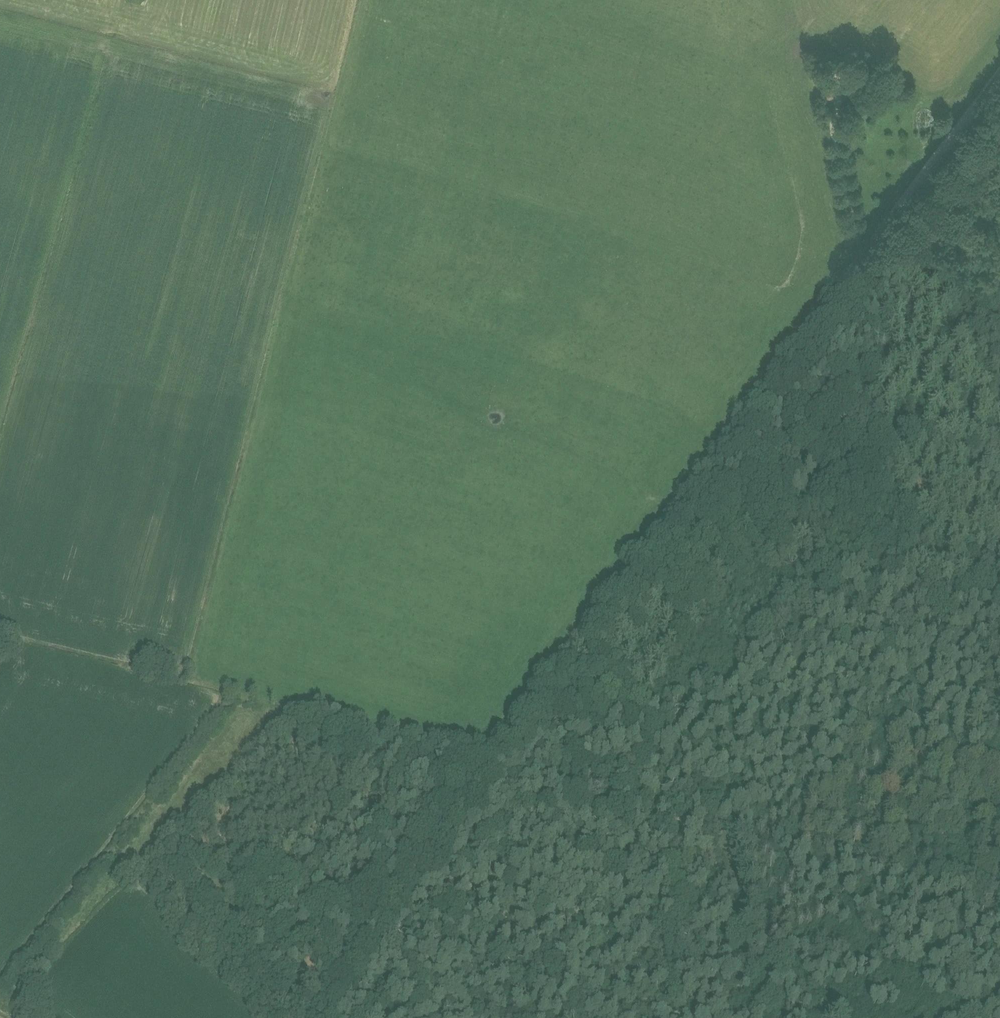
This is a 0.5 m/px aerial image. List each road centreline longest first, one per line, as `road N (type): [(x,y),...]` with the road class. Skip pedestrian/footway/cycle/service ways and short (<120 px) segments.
road 1 (track): [(313,1017),(449,818),(999,79)]

